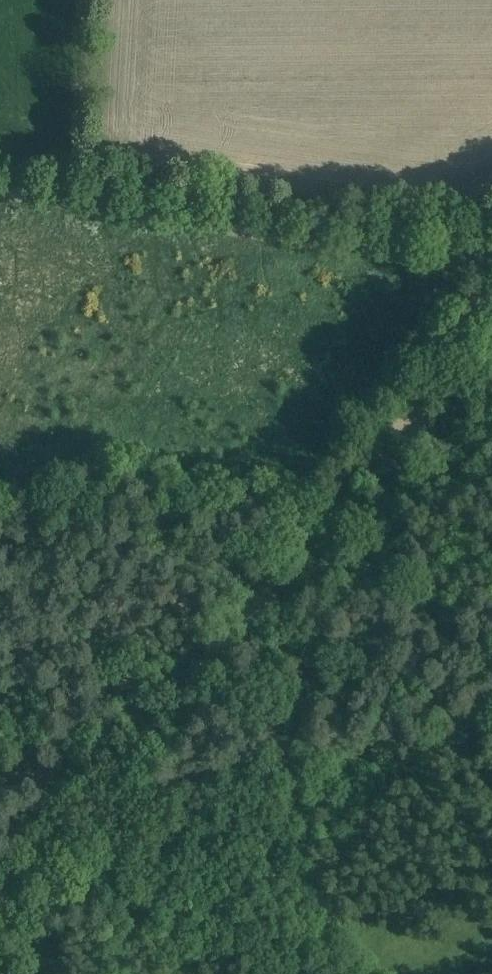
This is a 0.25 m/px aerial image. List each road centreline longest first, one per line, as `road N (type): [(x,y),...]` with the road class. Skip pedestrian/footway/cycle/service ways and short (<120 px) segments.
road 1 (unclassified): [(491,247),(0,189)]
road 2 (track): [(296,519),(491,265)]
road 3 (track): [(100,766),(211,630)]
road 4 (track): [(0,892),(100,766)]
road 5 (track): [(211,630),(296,519)]

